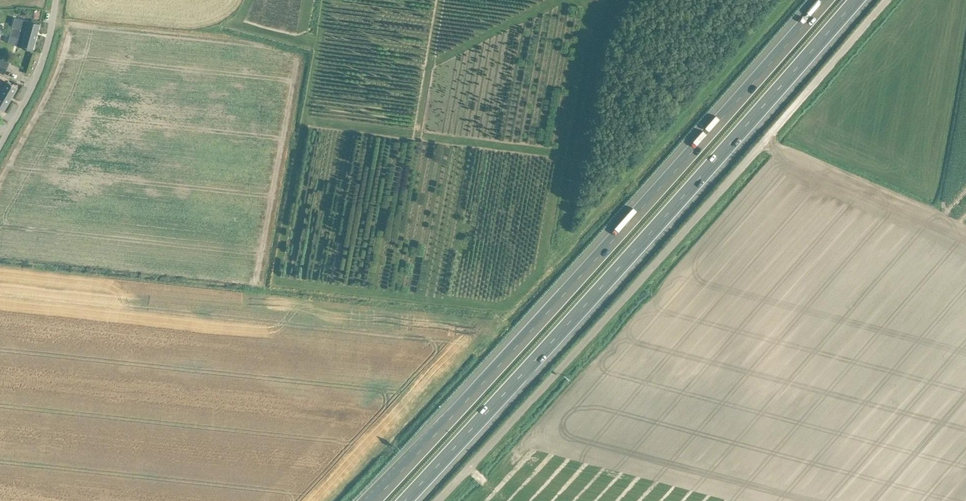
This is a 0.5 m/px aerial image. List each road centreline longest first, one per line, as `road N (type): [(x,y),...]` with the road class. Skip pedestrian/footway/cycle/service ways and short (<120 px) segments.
road 1 (motorway): [(404,500),(855,0)]
road 2 (motorway): [(825,0),(374,500)]
road 3 (unclassified): [(438,500),(888,0)]
road 4 (unclassified): [(0,146),(47,51),(57,0)]

